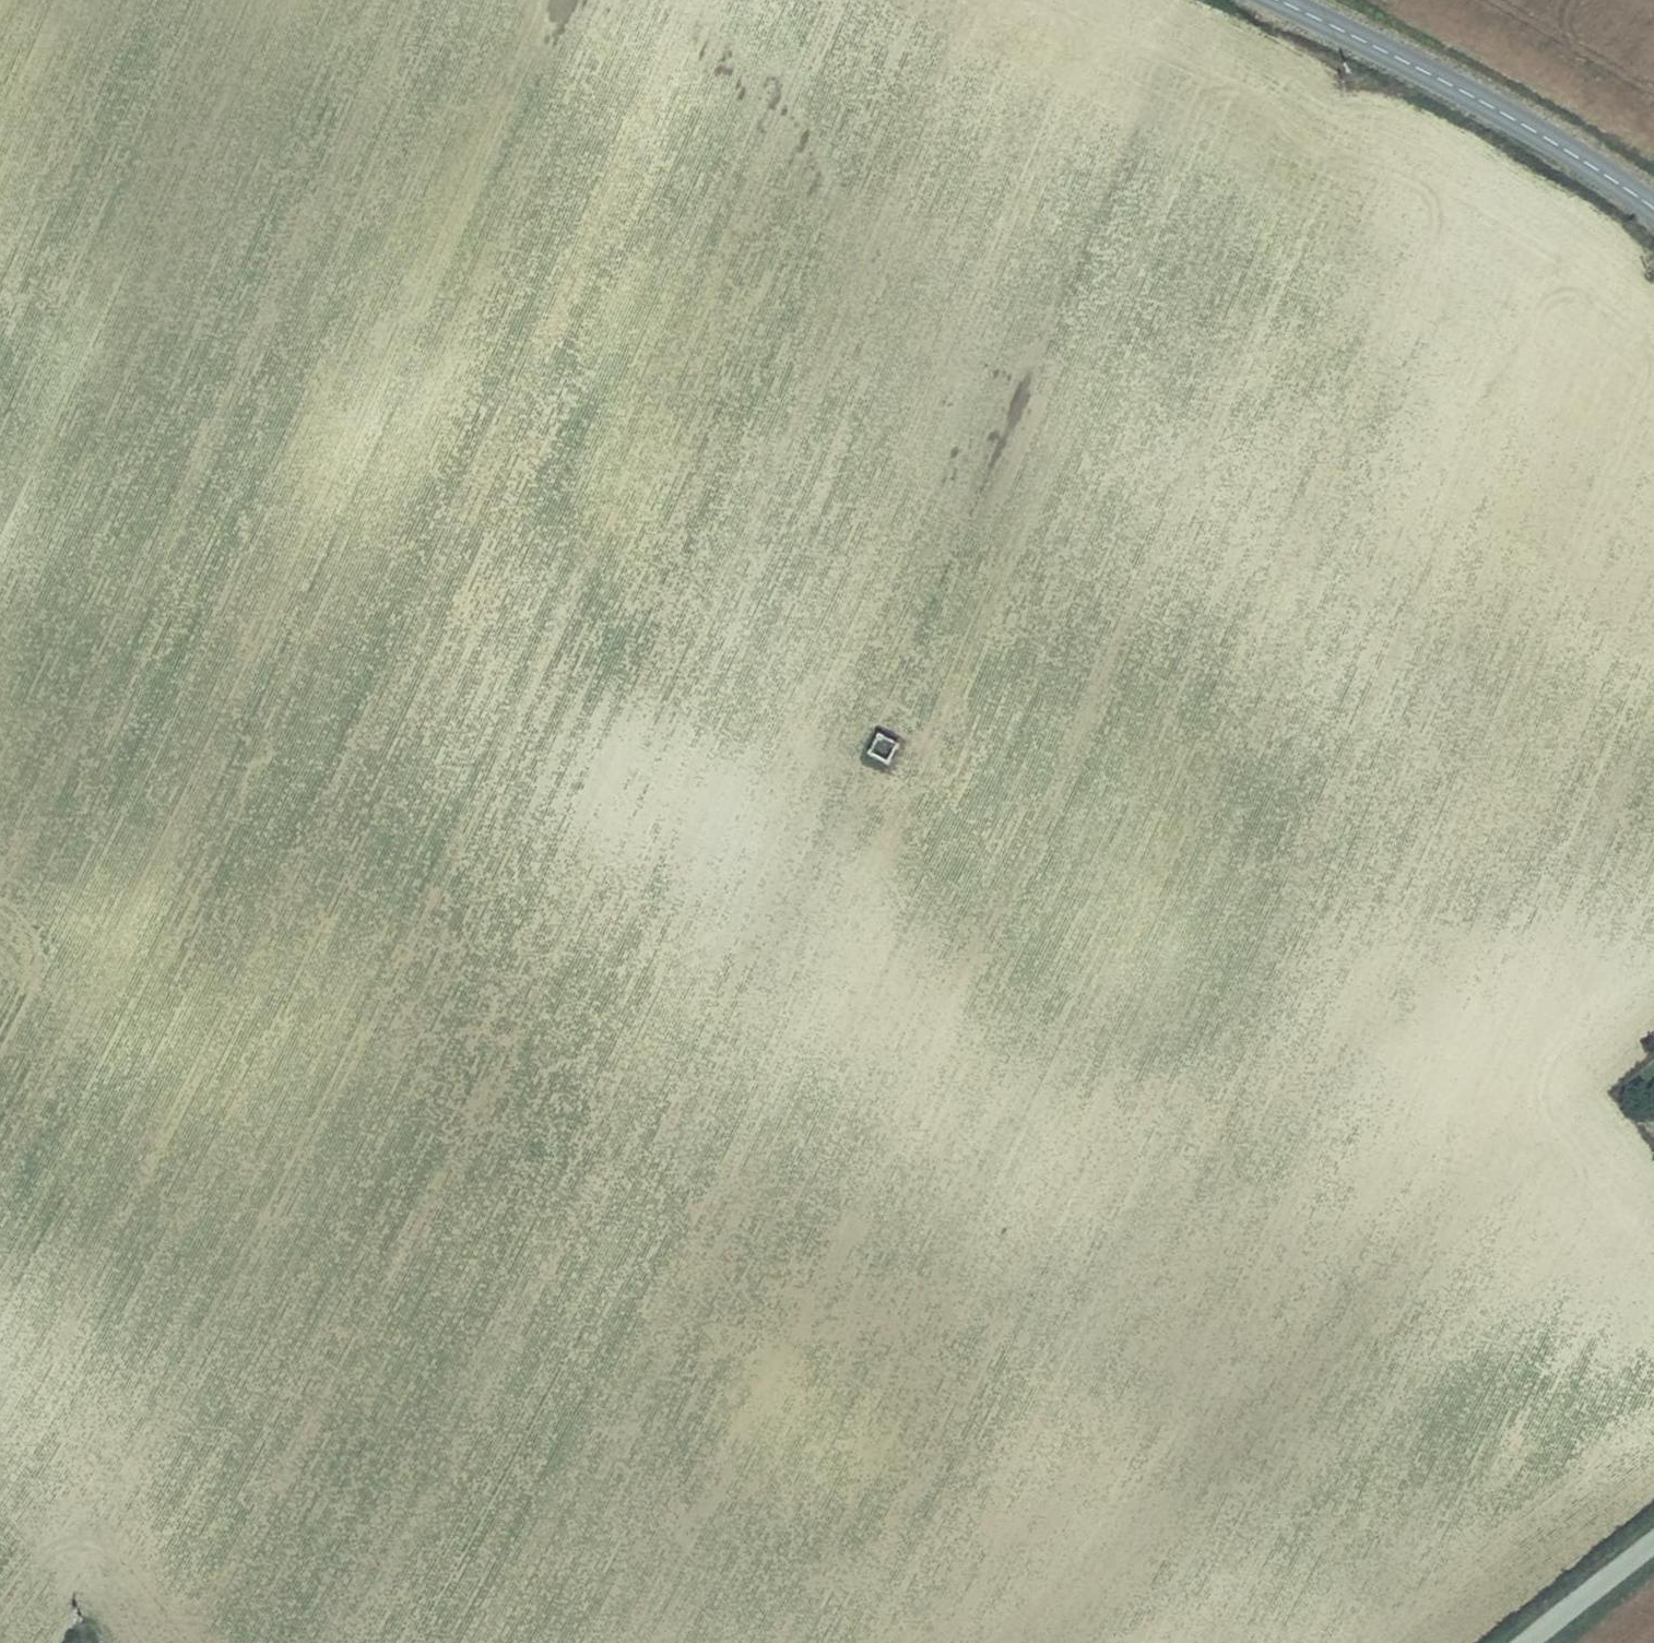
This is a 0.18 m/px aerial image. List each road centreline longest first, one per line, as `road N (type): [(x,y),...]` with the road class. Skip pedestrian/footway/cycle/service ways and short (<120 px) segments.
road 1 (tertiary): [(1653,214),(1567,151),(1431,75),(1270,0)]
road 2 (unclassified): [(1653,1544),(1530,1642)]

